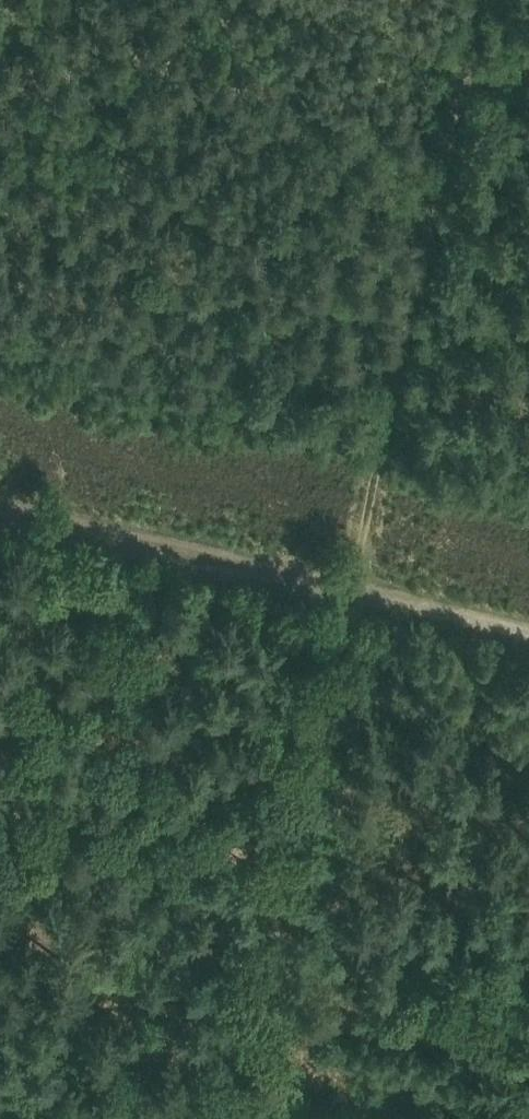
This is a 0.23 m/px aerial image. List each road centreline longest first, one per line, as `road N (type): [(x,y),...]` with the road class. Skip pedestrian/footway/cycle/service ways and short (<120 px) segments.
road 1 (track): [(478,0),(346,589),(316,675),(222,1118)]
road 2 (track): [(0,508),(528,632)]

